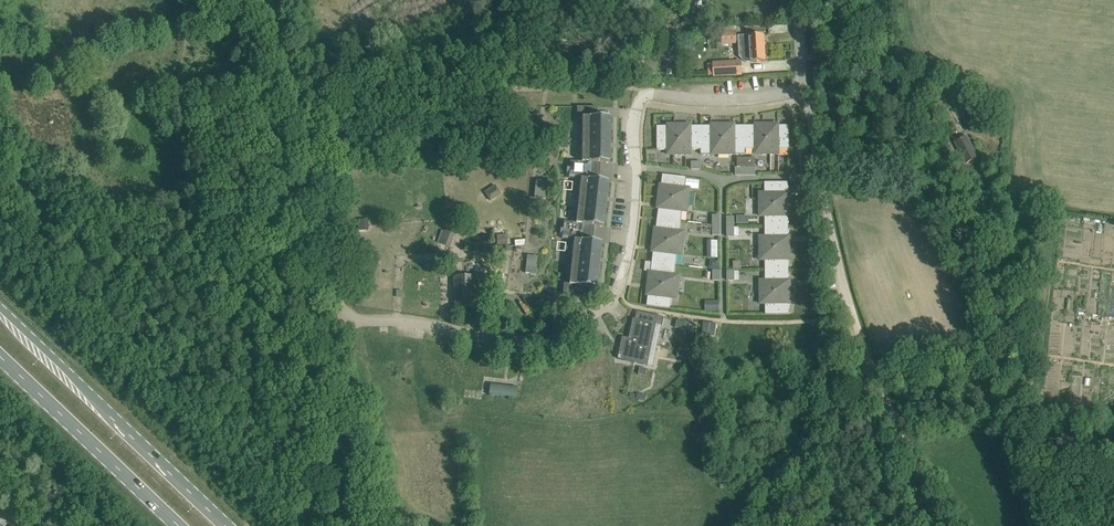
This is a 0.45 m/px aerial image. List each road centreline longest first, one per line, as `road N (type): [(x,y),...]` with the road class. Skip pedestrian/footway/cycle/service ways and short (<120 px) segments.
road 1 (residential): [(806,88),(761,99),(642,97),(633,132),(629,255),(615,300),(554,336),(527,341),(418,322),(343,321)]
road 2 (unclassified): [(268,0),(343,321)]
road 3 (primary): [(230,525),(0,305)]
road 4 (primary): [(0,356),(176,525)]
road 5 (track): [(955,525),(879,391),(850,307)]
road 6 (unclassified): [(850,307),(806,88)]

